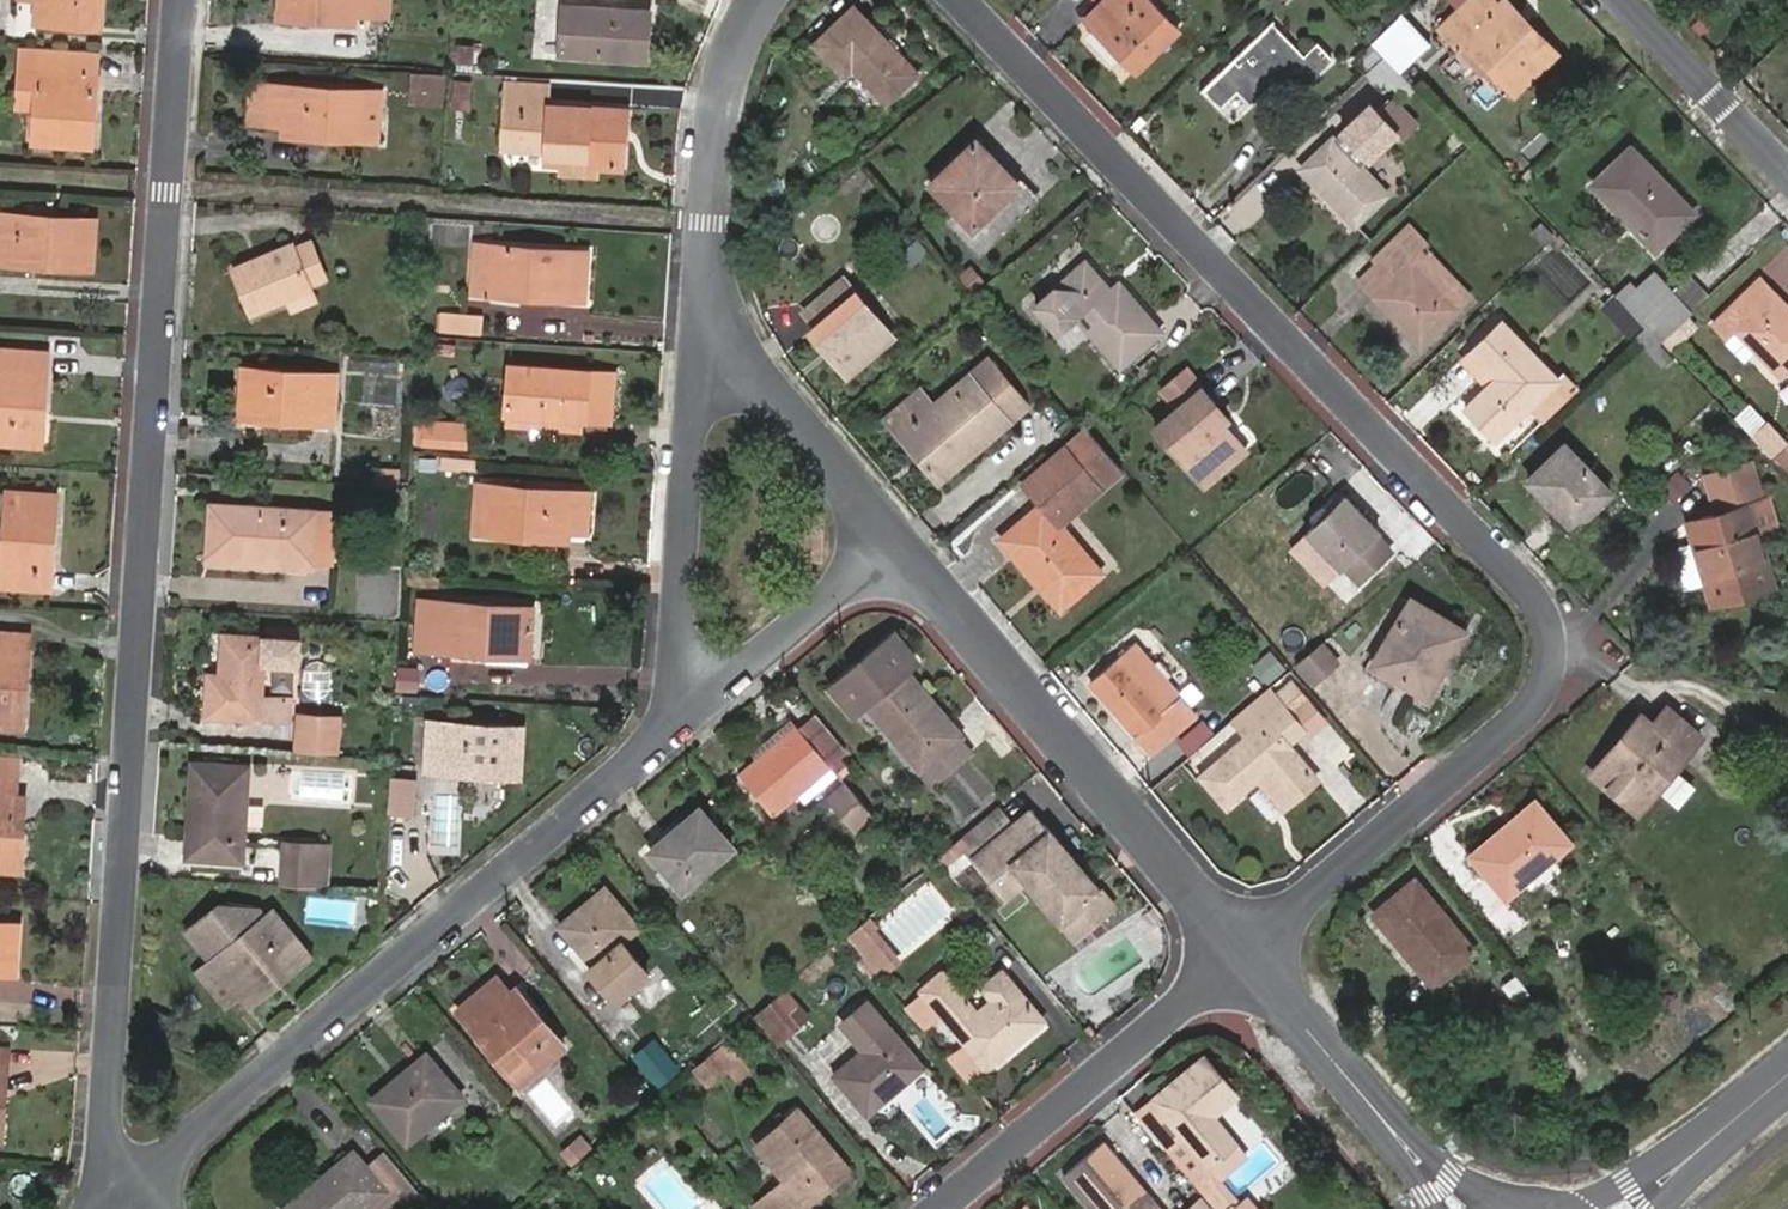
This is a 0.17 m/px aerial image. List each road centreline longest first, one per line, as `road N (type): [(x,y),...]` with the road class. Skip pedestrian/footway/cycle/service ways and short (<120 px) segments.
road 1 (residential): [(1244,947),(1541,695),(1556,644),(1531,588),(962,0)]
road 2 (residential): [(183,0),(117,1147),(135,1184)]
road 3 (residential): [(135,1184),(675,738)]
road 4 (residential): [(908,552),(1244,947)]
road 5 (residential): [(675,738),(710,321)]
road 6 (residential): [(937,1208),(1244,947)]
road 7 (residential): [(710,321),(726,103),(741,46),(765,0)]
road 8 (residential): [(710,321),(908,552)]
road 9 (residential): [(675,738),(908,552)]
road 10 (residential): [(1787,165),(1631,0)]
road 11 (residential): [(1244,947),(1366,1098)]
road 12 (residential): [(1507,1208),(1436,1161),(1366,1098)]
road 13 (primary): [(1714,1143),(1591,1202),(1557,1208)]
road 14 (residential): [(1366,1098),(1436,1208)]

